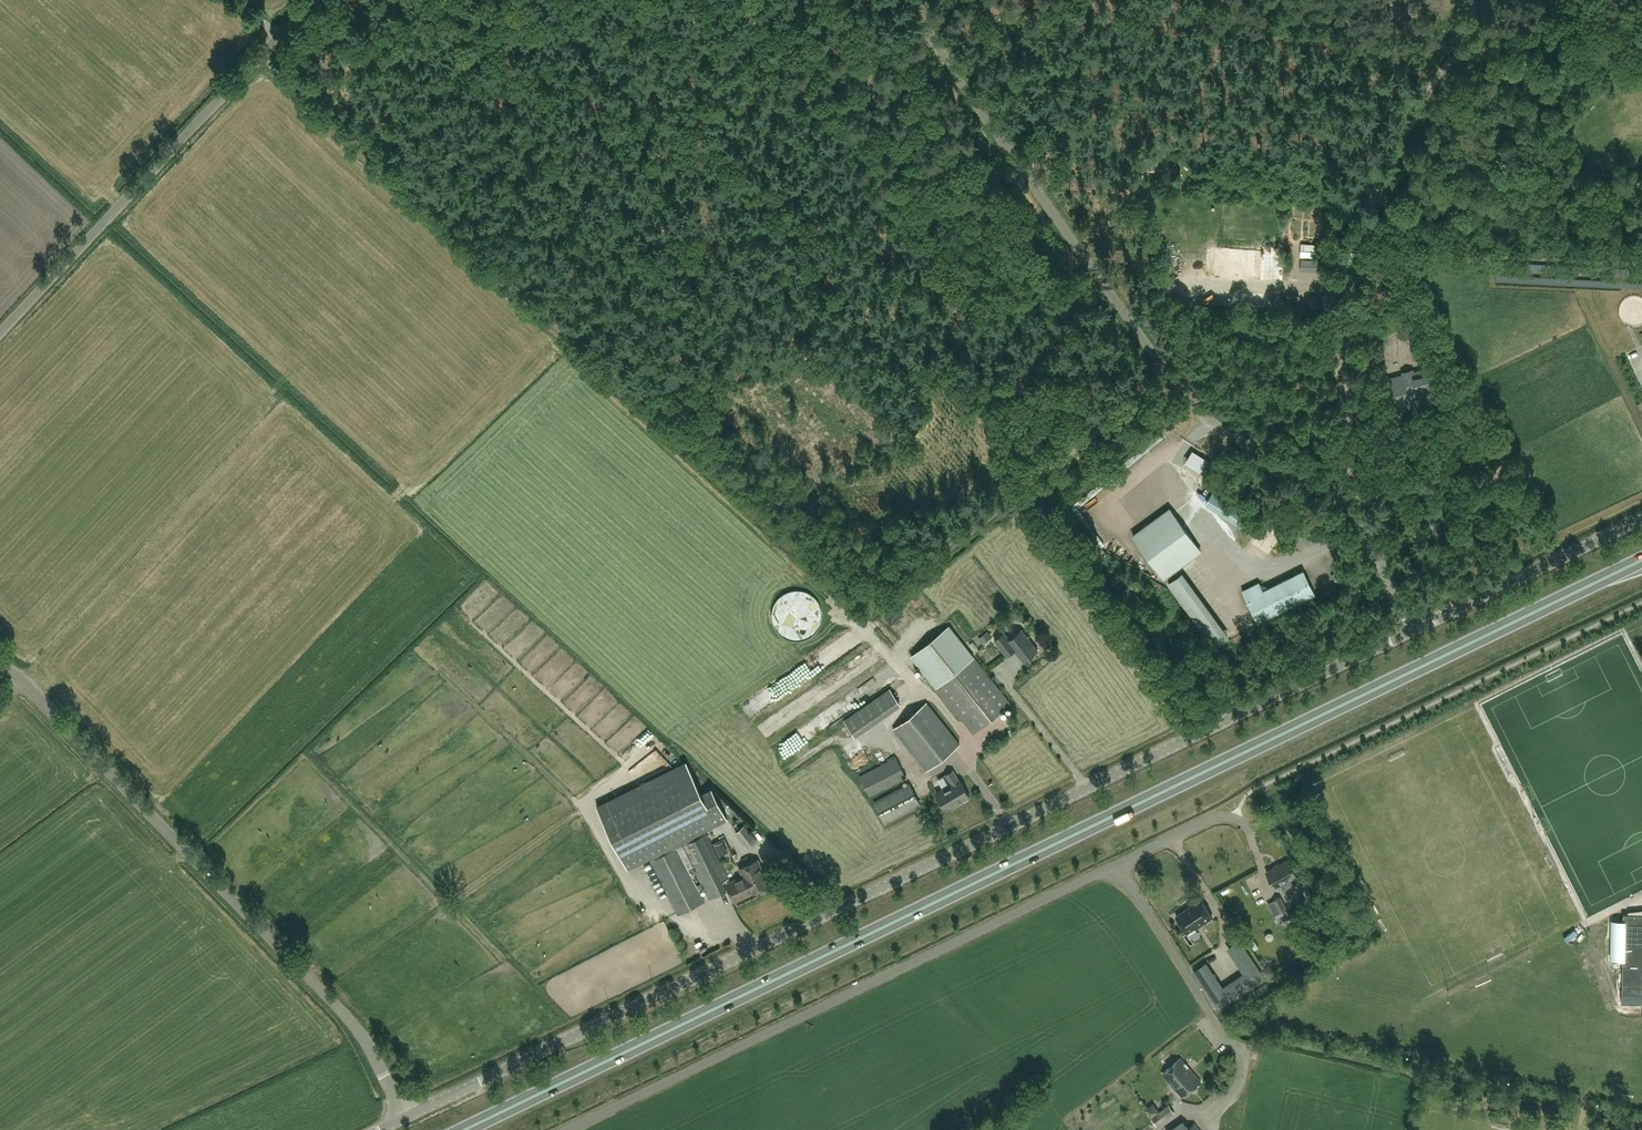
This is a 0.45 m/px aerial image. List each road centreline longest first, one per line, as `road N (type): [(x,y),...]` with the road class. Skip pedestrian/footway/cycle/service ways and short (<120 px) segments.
road 1 (trunk): [(464,1129),(1641,560)]
road 2 (track): [(1170,377),(867,618),(261,54)]
road 3 (unclassified): [(405,1117),(1410,631)]
road 4 (unclassified): [(1249,832),(1235,818),(1213,817),(566,1129)]
road 5 (unclassified): [(1353,502),(1242,443),(1170,377),(1006,151),(911,0)]
road 6 (unclassified): [(405,1117),(350,1022),(0,656)]
road 7 (unclassified): [(0,333),(312,0)]
road 8 (unclassified): [(1410,631),(1641,519)]
road 9 (unclassified): [(1353,502),(1348,361),(1364,254)]
road 10 (track): [(1451,67),(1403,154),(1364,254)]
road 11 (track): [(1641,17),(1451,67)]
road 12 (unclassified): [(1410,631),(1353,502)]

